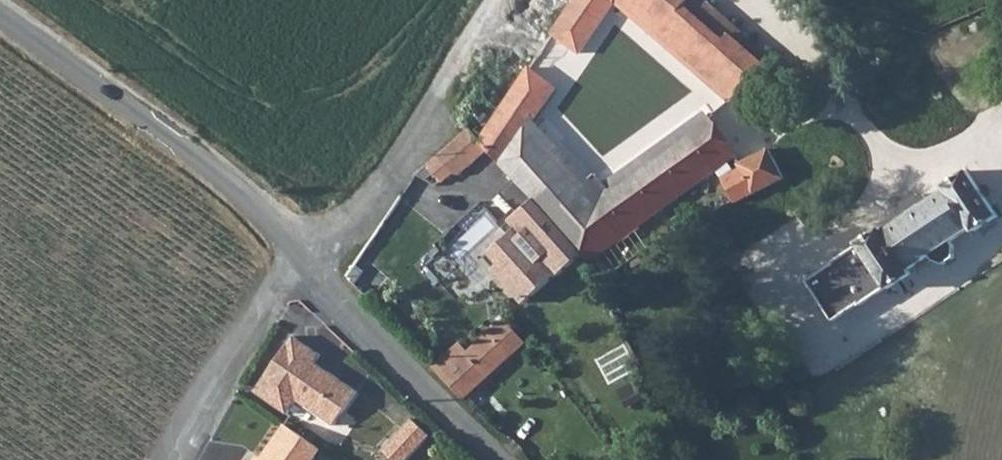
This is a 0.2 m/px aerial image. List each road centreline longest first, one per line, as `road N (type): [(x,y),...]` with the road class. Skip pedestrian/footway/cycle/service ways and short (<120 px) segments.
road 1 (unclassified): [(0,18),(245,195),(303,259)]
road 2 (residential): [(303,259),(393,174),(504,0)]
road 3 (unclassified): [(303,259),(500,459)]
road 4 (residential): [(179,459),(303,259)]

